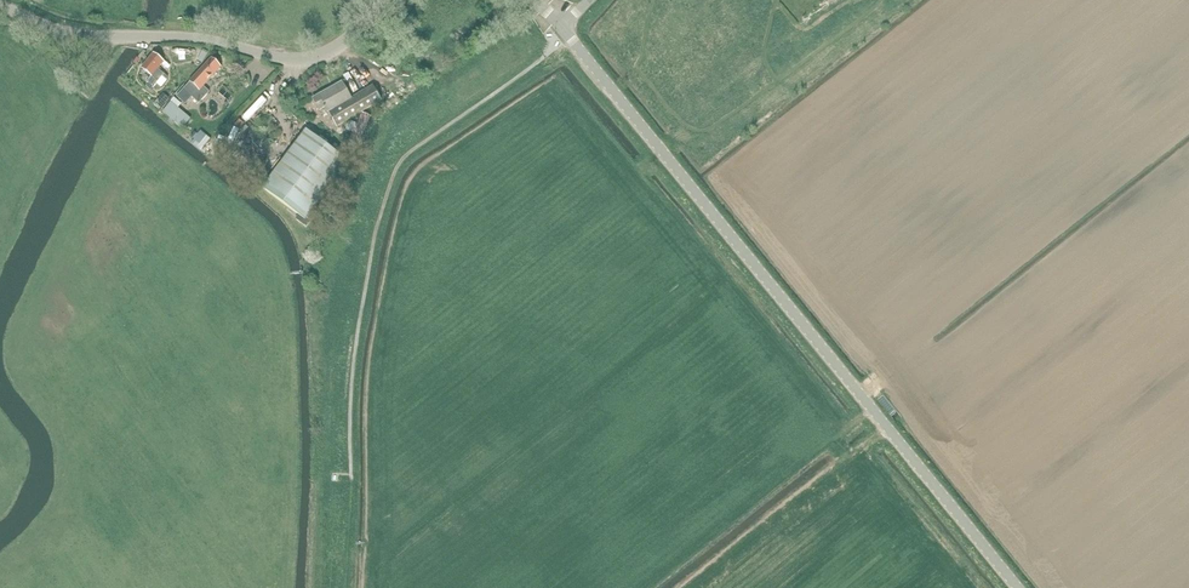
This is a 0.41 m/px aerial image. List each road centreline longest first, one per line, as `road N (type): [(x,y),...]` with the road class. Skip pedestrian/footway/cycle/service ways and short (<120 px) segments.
road 1 (unclassified): [(1019,587),(561,24)]
road 2 (unclassified): [(382,0),(338,51),(309,60),(195,38),(76,35),(0,4)]

